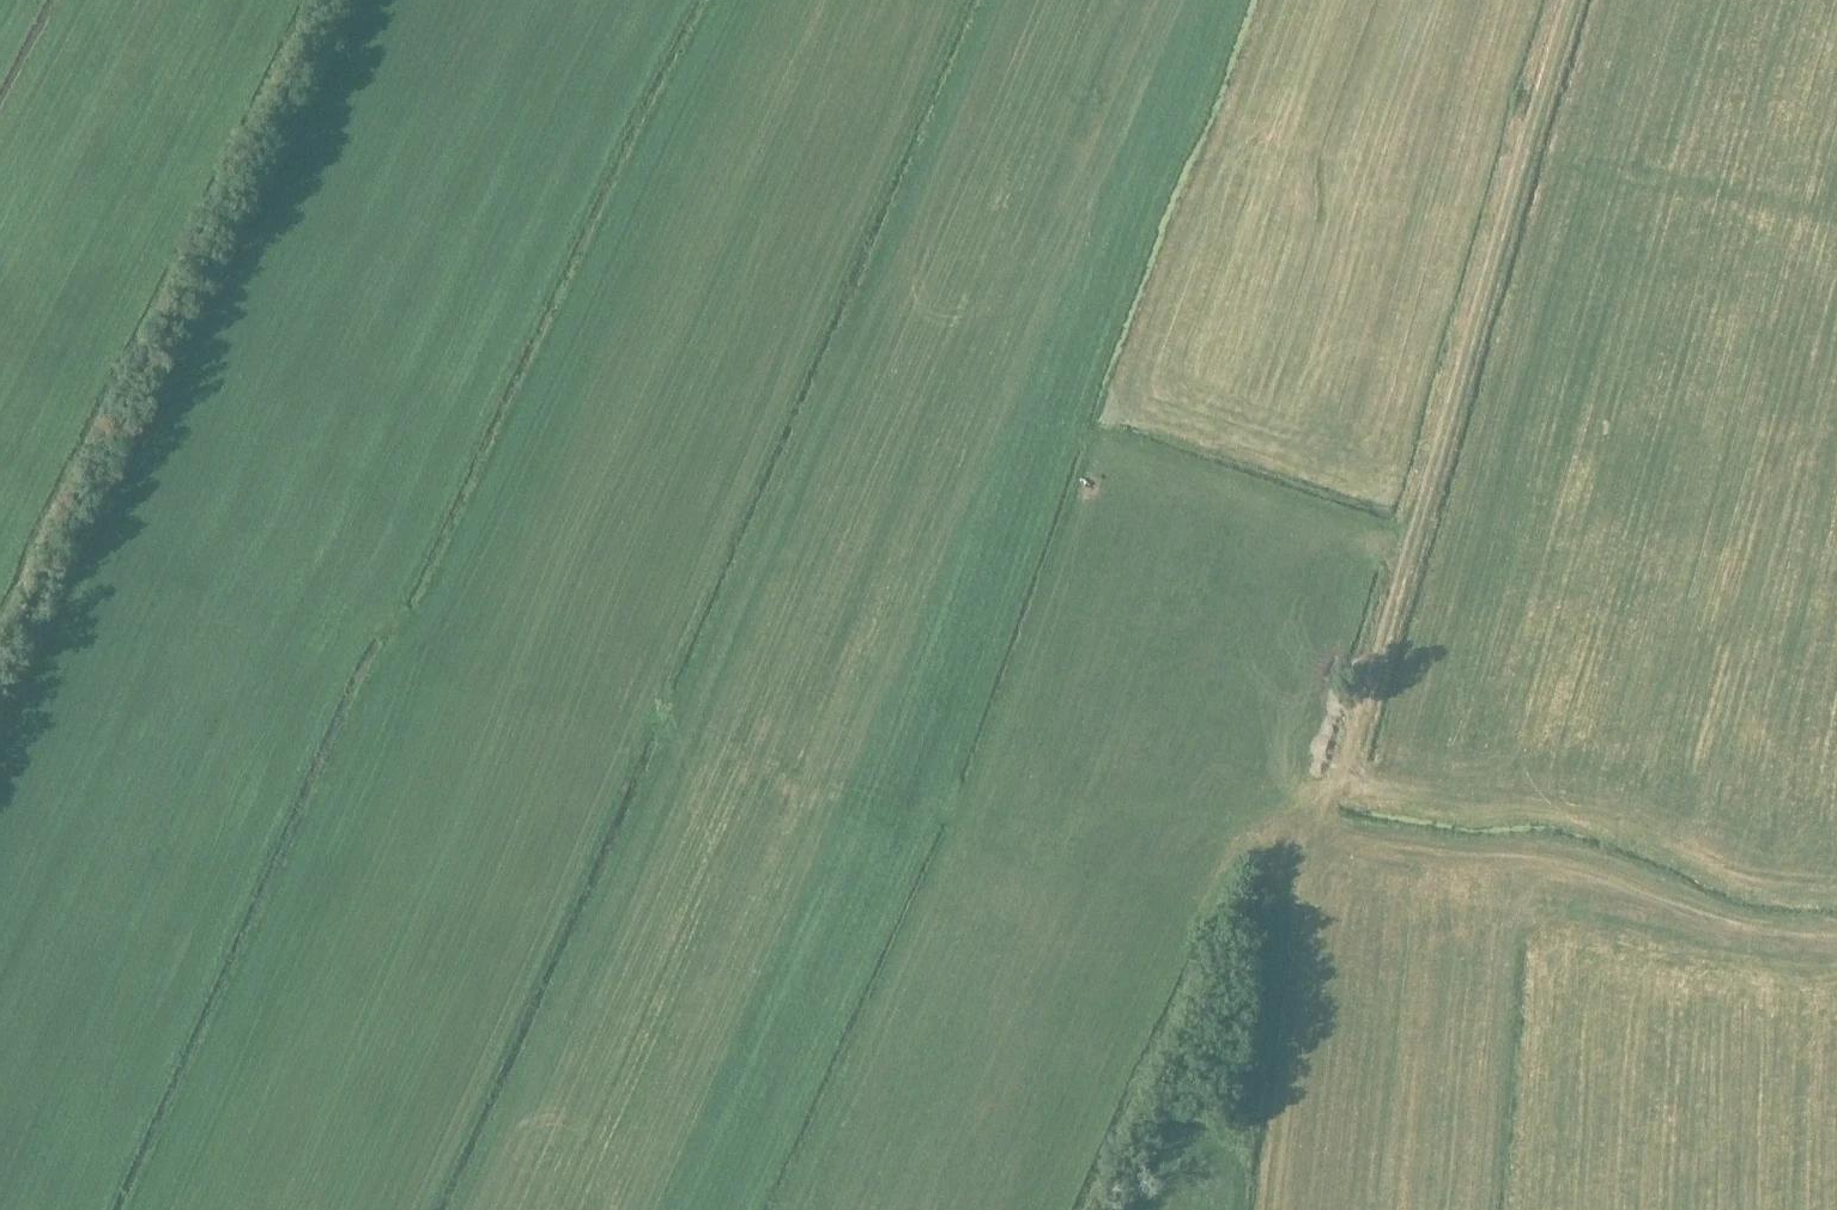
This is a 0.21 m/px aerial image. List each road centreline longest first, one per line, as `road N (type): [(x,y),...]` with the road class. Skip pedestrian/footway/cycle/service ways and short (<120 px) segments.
road 1 (track): [(1332,808),(1567,0)]

